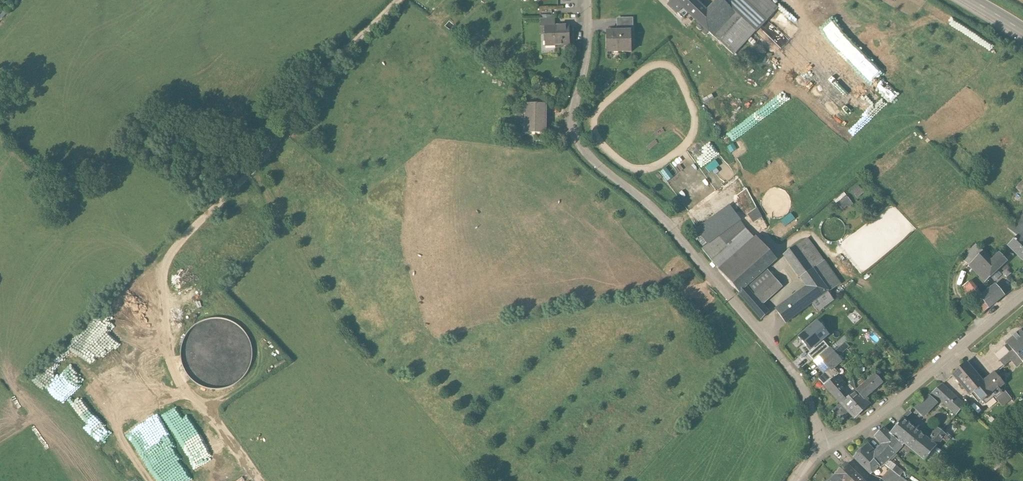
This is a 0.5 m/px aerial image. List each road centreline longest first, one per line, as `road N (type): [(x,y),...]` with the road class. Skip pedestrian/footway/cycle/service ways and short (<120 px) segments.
road 1 (track): [(398,0),(330,67),(263,160),(174,251),(162,273),(176,384),(214,414),(259,480)]
road 2 (residential): [(587,0),(586,73),(572,135),(648,202),(779,356),(803,388),(821,450)]
road 3 (residential): [(821,450),(883,413),(1022,296)]

